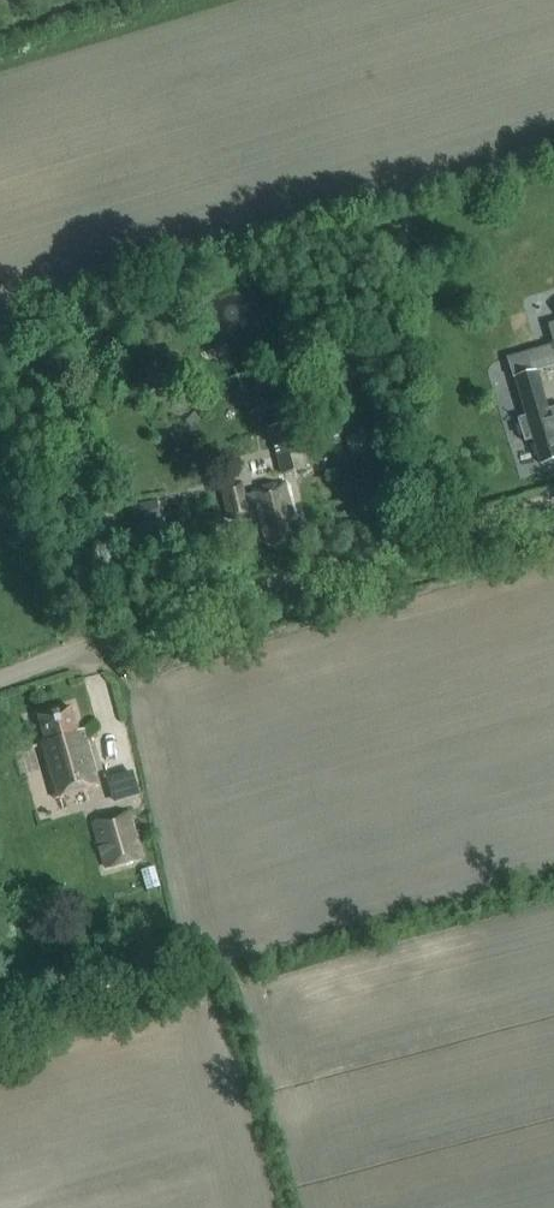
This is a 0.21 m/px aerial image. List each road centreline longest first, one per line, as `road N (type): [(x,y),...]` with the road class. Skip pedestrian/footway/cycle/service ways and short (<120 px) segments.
road 1 (track): [(85,649),(132,623),(553,499)]

